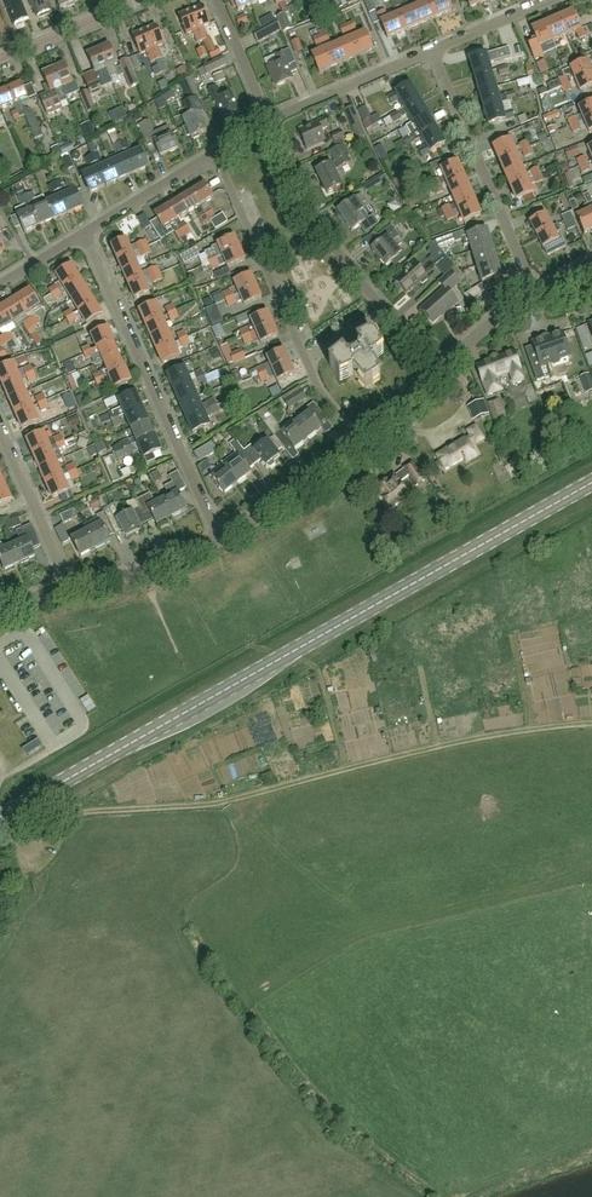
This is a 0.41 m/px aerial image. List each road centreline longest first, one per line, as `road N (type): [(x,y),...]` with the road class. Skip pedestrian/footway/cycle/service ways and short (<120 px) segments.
road 1 (primary): [(0,818),(591,484)]
road 2 (track): [(0,823),(20,847),(33,845),(80,813),(231,801),(446,746),(591,725)]
road 3 (residential): [(221,541),(85,233)]
road 4 (residential): [(535,291),(431,52)]
road 5 (residential): [(306,361),(216,152)]
road 6 (residential): [(382,309),(313,217),(267,121)]
road 7 (residential): [(267,121),(431,52)]
road 8 (residential): [(68,587),(0,428)]
road 9 (residential): [(221,541),(361,445)]
road 10 (residential): [(68,587),(150,569),(221,541)]
road 11 (residential): [(85,233),(216,152)]
road 12 (residential): [(0,59),(136,0)]
road 13 (residential): [(267,121),(217,0)]
road 14 (residential): [(431,52),(550,0)]
road 15 (residential): [(440,372),(535,291)]

